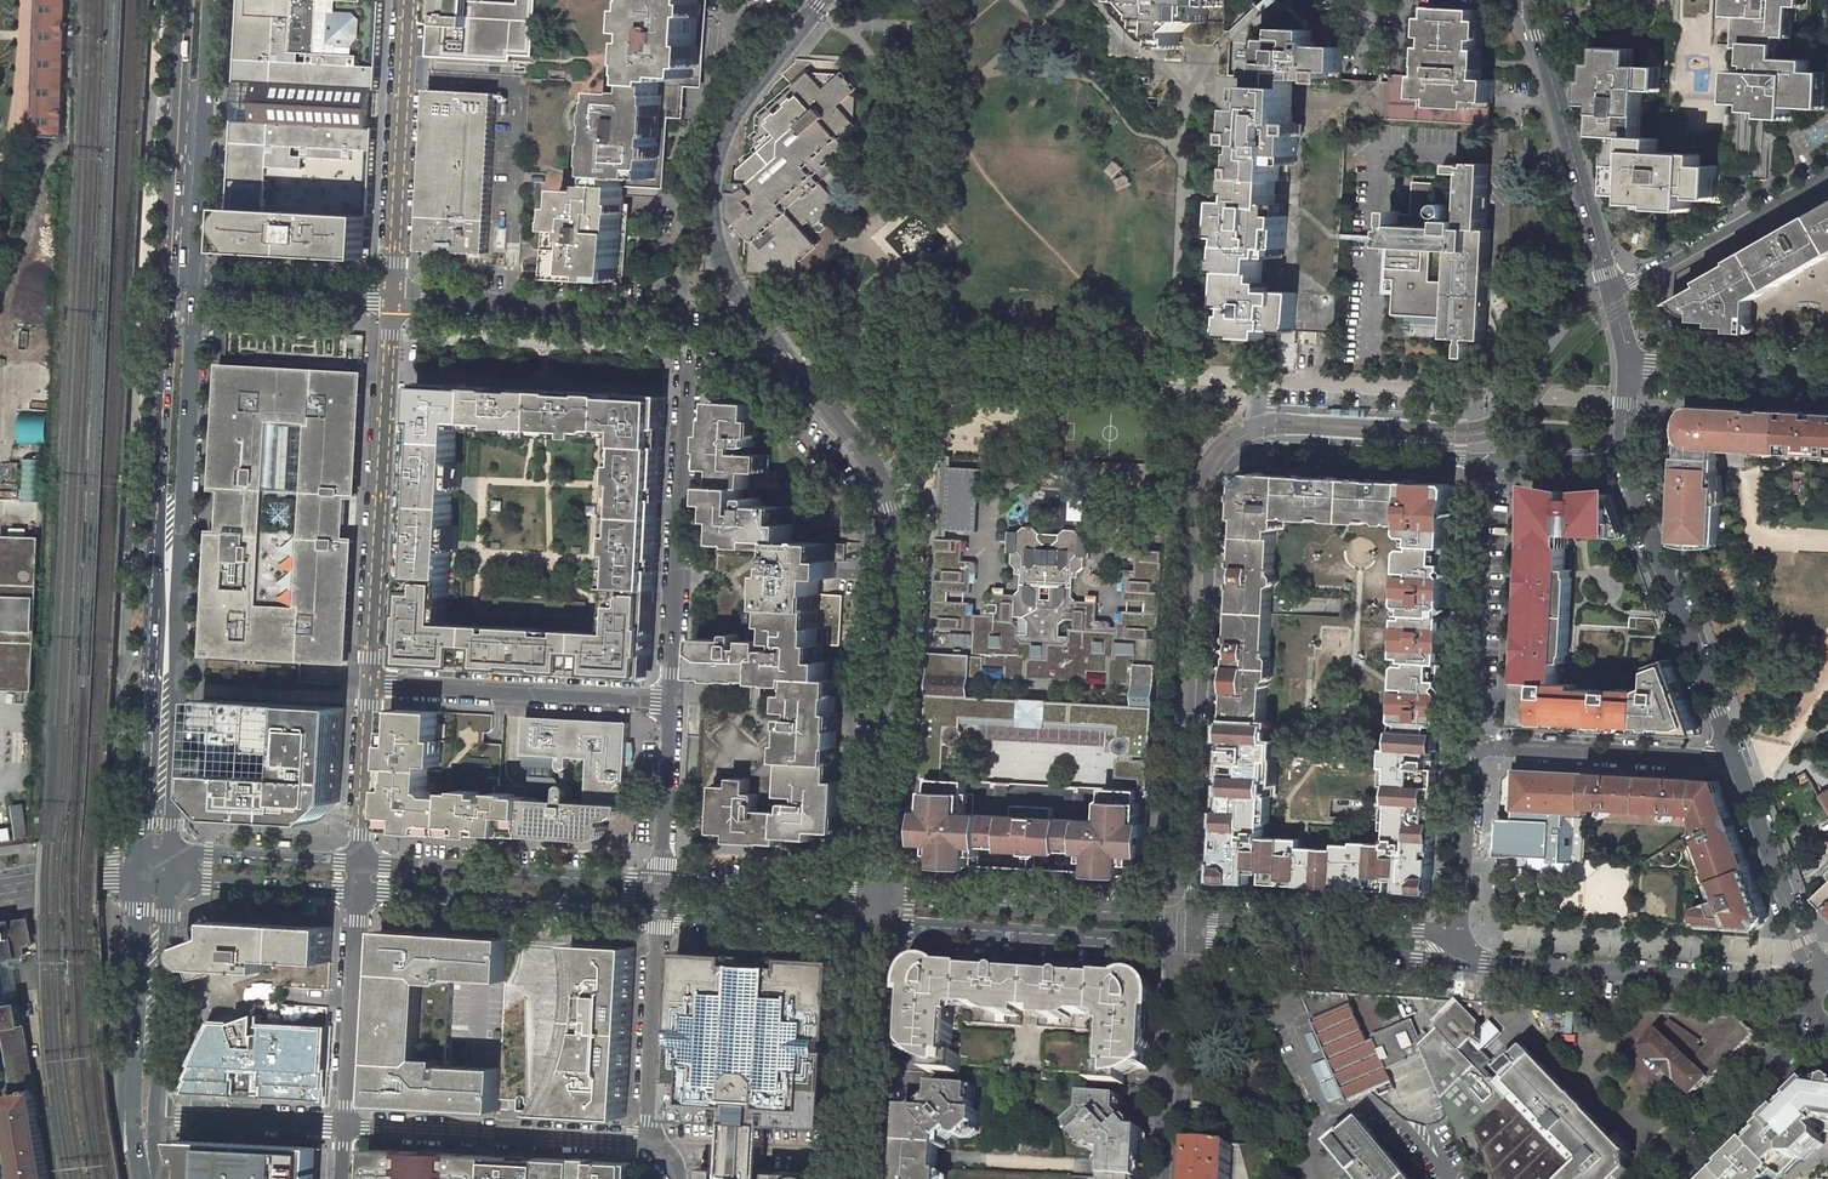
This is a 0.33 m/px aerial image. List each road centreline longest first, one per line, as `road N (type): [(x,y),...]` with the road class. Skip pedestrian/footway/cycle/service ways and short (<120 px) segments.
road 1 (residential): [(1192,918),(1220,481),(1242,456),(1269,448),(1485,461)]
road 2 (residential): [(395,298),(682,314),(690,322),(673,704)]
road 3 (primary): [(170,288),(139,866)]
road 4 (primary): [(171,866),(192,290)]
road 5 (residential): [(893,506),(898,537),(878,900)]
road 6 (residential): [(371,685),(395,298)]
road 7 (tertiary): [(1467,962),(1827,996)]
road 8 (residential): [(1736,760),(1623,459)]
road 9 (tertiary): [(1192,918),(878,900)]
road 10 (primary): [(139,866),(133,1099),(145,1178)]
road 11 (residential): [(1611,292),(1528,0)]
road 12 (residential): [(371,685),(673,704)]
road 13 (residential): [(348,1126),(650,1140)]
road 14 (tertiary): [(661,886),(360,865)]
road 15 (tertiary): [(360,891),(659,909)]
road 16 (residential): [(410,0),(395,298)]
road 17 (tertiary): [(1170,944),(1467,962)]
road 18 (tertiary): [(878,929),(1170,944)]
road 19 (primary): [(192,290),(210,0)]
road 20 (primary): [(185,0),(170,288)]
road 21 (residential): [(1485,461),(1469,746)]
road 22 (residential): [(1469,746),(1736,760)]
road 23 (tertiary): [(1457,929),(1192,918)]
road 24 (residential): [(893,506),(861,447),(737,295)]
road 25 (primary): [(157,1116),(171,866)]
road 26 (tertiary): [(878,929),(864,1178)]
road 27 (residential): [(1827,175),(1611,292)]
road 28 (residential): [(1827,981),(1803,940),(1736,760)]
road 29 (residential): [(348,1126),(360,891)]
road 30 (residential): [(1170,944),(1165,1178)]
road 31 (residential): [(659,909),(650,1140)]
road 32 (secondary): [(1671,1178),(1827,1012)]
road 33 (tertiary): [(659,909),(878,929)]
road 34 (tertiary): [(878,900),(661,886)]
road 35 (residential): [(192,290),(395,298)]
road 36 (residential): [(1827,374),(1628,365)]
road 37 (tertiary): [(171,866),(207,880),(360,891)]
road 38 (residential): [(157,1116),(348,1126)]
road 39 (tertiary): [(360,865),(209,855),(171,866)]
road 40 (residential): [(1469,746),(1457,929)]
road 41 (residential): [(673,704),(661,886)]
road 42 (residential): [(360,865),(371,685)]
road 43 (secondary): [(0,888),(139,866)]
road 44 (residential): [(1485,461),(1623,459)]

